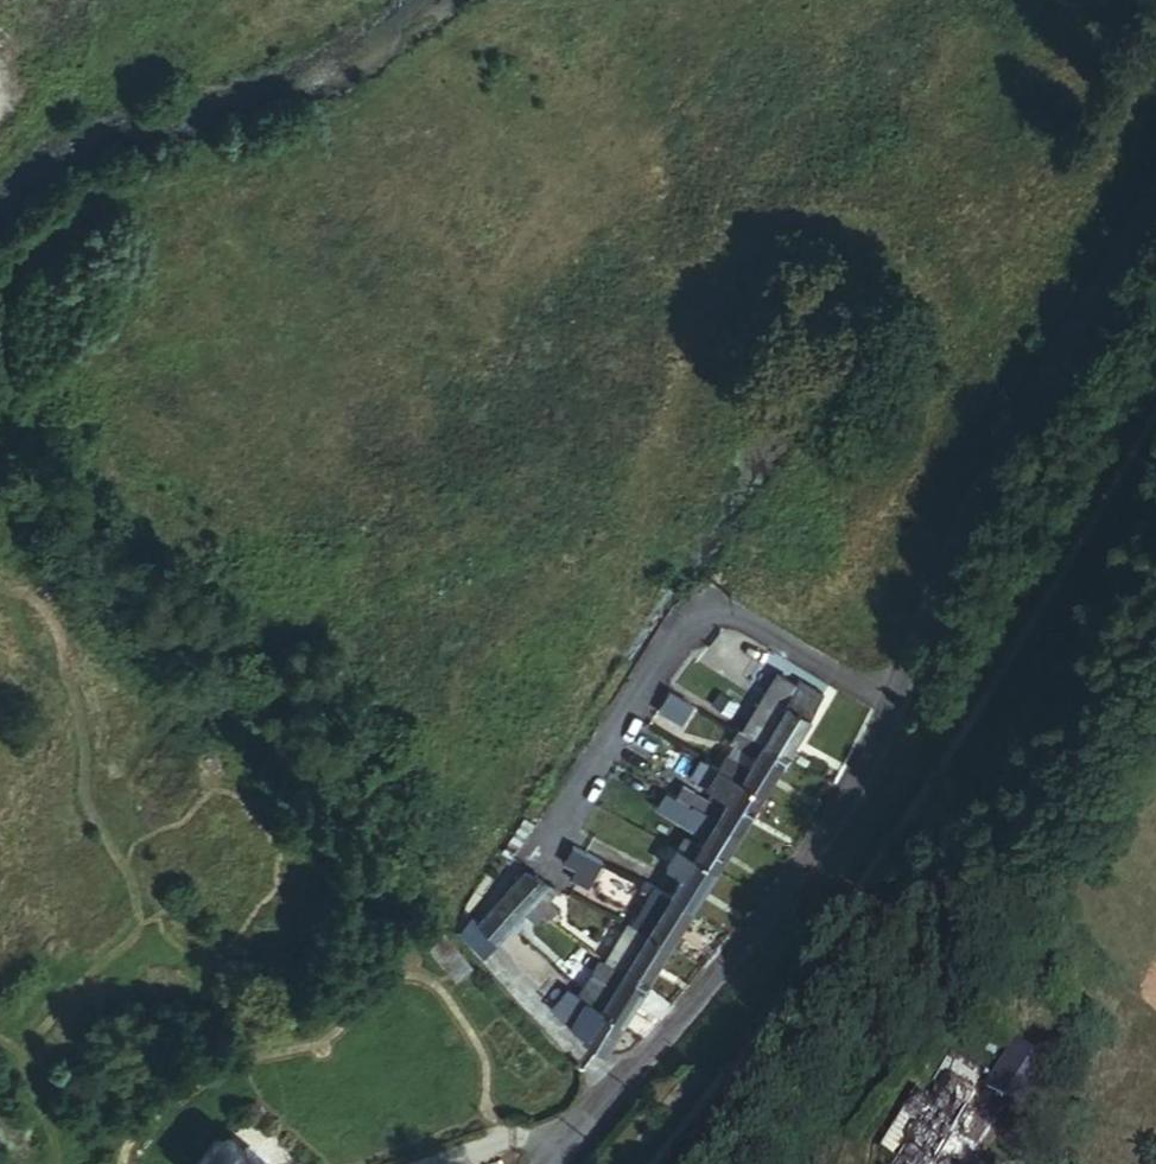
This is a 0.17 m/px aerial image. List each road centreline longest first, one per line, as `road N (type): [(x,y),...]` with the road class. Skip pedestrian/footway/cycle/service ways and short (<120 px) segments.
road 1 (unclassified): [(563,1163),(633,1093),(974,586),(1155,293)]

